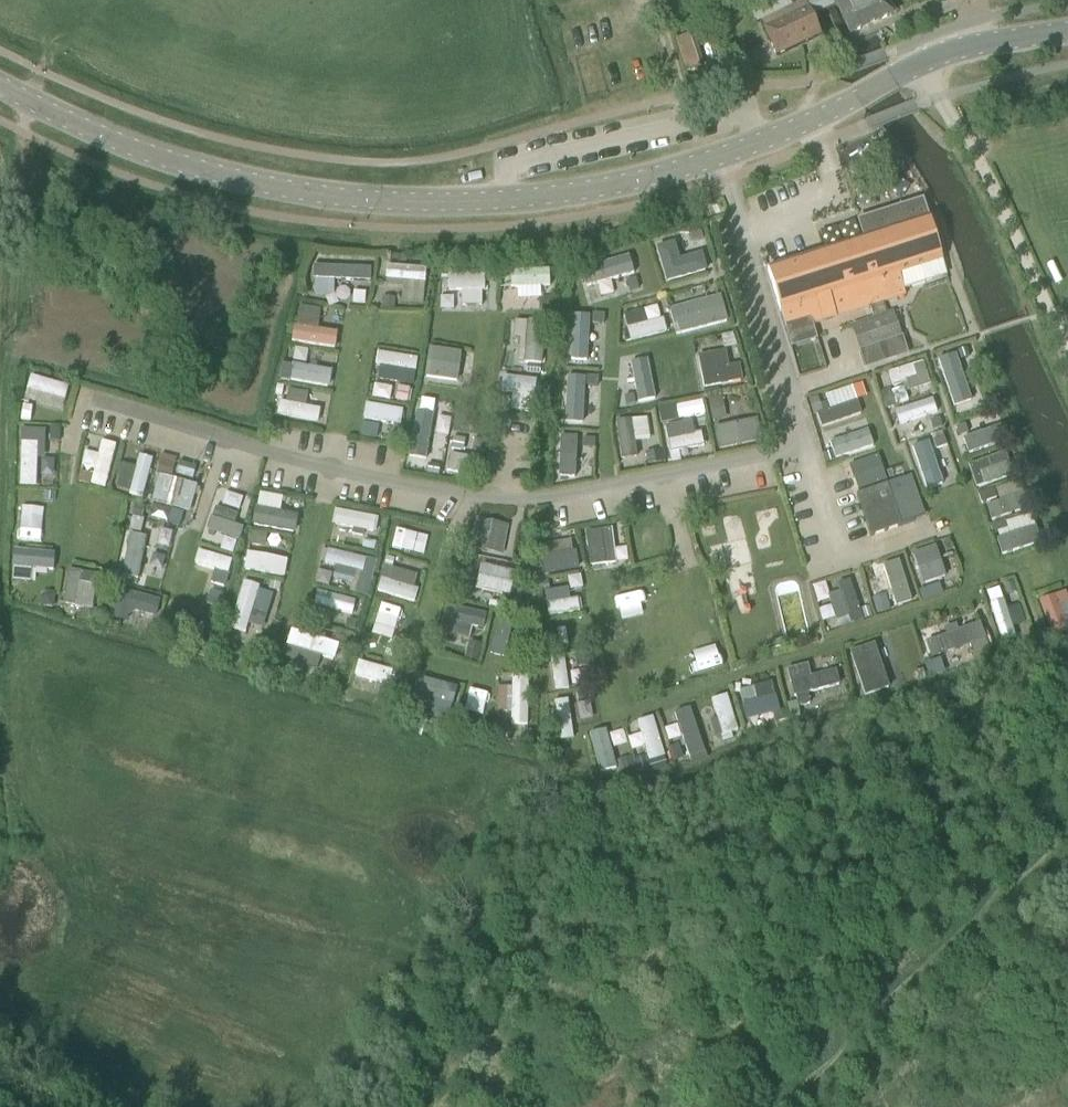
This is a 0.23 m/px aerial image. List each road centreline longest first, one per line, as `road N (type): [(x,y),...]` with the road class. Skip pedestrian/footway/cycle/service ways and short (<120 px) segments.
road 1 (tertiary): [(0,87),(200,171),(334,199),(504,200),(642,180),(798,128),(922,64),(973,48),(1067,36)]
road 2 (track): [(30,102),(0,485)]
road 3 (track): [(781,1106),(1038,867)]
road 4 (track): [(0,607),(20,677),(26,787),(54,842)]

